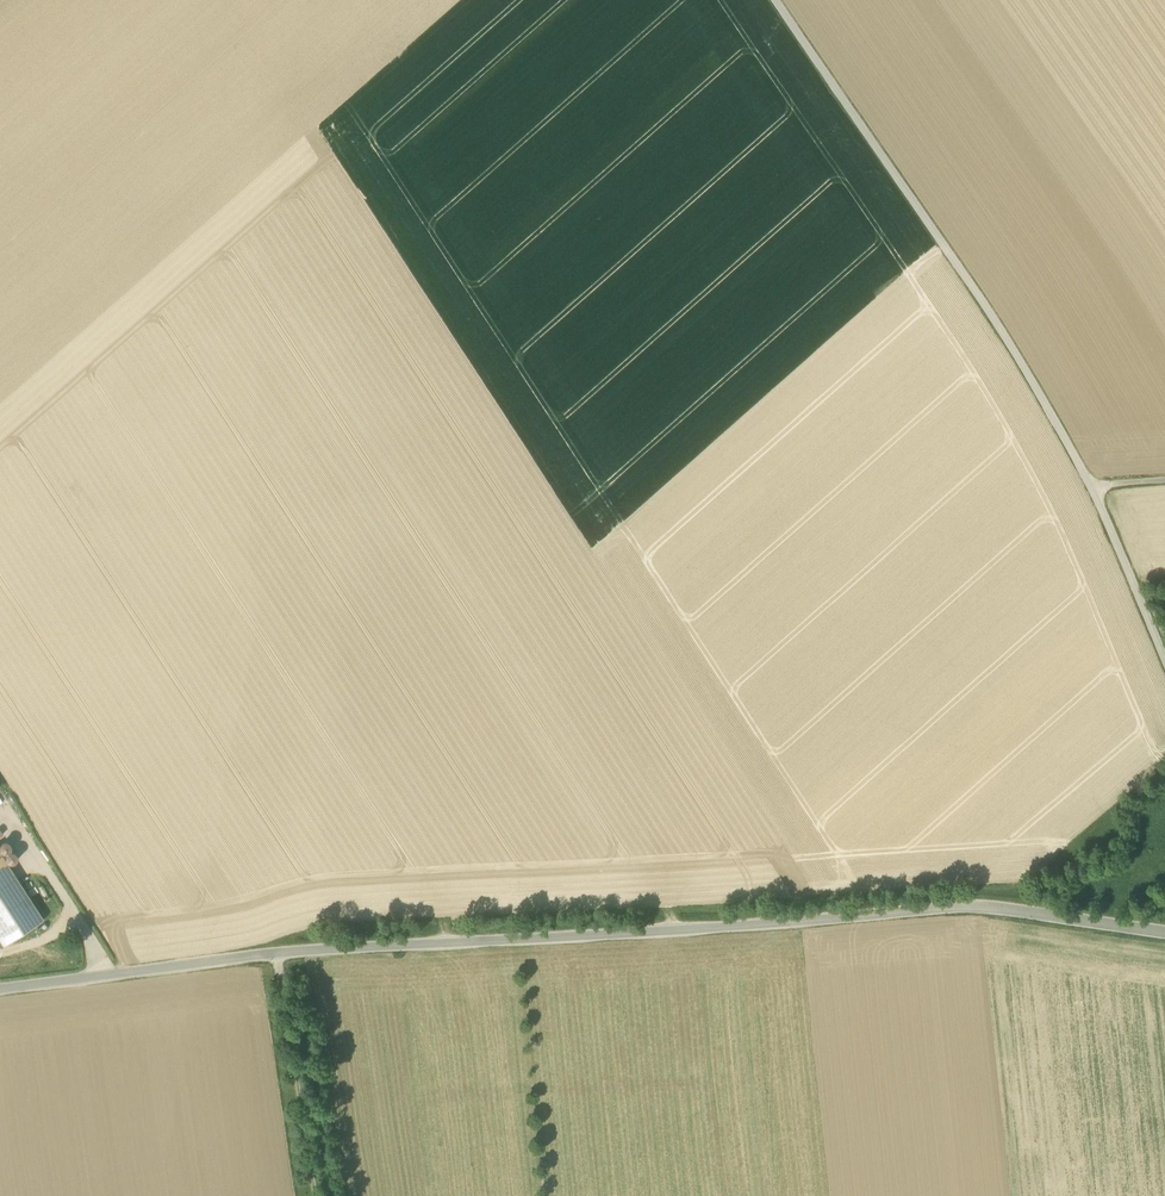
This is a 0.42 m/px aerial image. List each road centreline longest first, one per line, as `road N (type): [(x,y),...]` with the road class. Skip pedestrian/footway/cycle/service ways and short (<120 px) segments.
road 1 (tertiary): [(1164,931),(978,904),(276,952),(0,989)]
road 2 (unclassified): [(774,0),(1002,331),(1090,484),(1164,658)]

